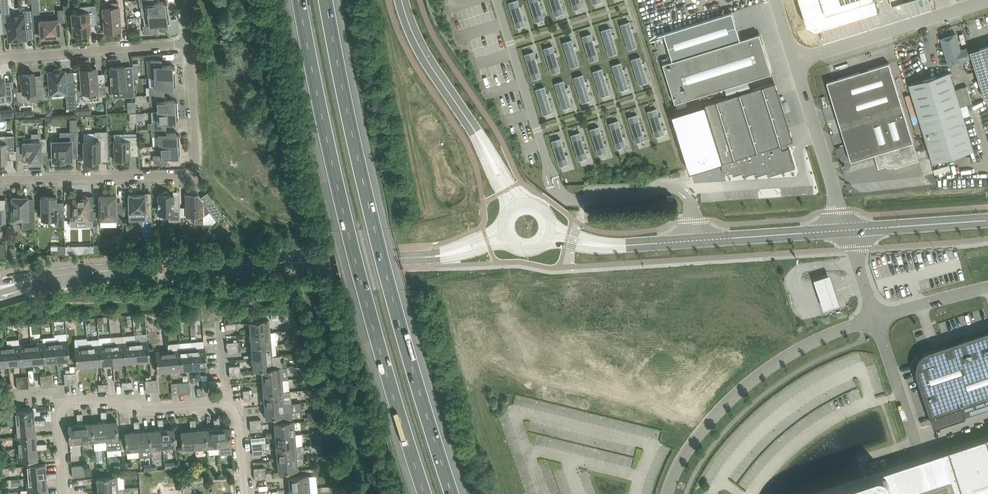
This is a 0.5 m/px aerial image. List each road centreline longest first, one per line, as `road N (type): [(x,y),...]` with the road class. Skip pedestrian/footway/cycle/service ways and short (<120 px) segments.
road 1 (motorway): [(453,493),(375,228),(328,0)]
road 2 (motorway): [(302,0),(348,229),(426,493)]
road 3 (tertiary): [(98,271),(438,256)]
road 4 (residential): [(0,179),(197,175),(189,42)]
road 5 (unclassified): [(873,318),(789,354),(738,392),(706,427),(668,493)]
road 6 (secondary): [(616,247),(844,230)]
road 7 (unclassified): [(796,60),(987,1)]
road 8 (residential): [(0,58),(189,42)]
road 9 (unclassified): [(844,230),(796,60)]
road 10 (track): [(632,0),(684,168)]
road 11 (residential): [(226,403),(145,410),(127,399),(60,403)]
road 12 (secondary): [(403,0),(422,53),(484,145)]
road 13 (secondary): [(844,230),(987,220)]
road 14 (unclassified): [(920,451),(873,318)]

